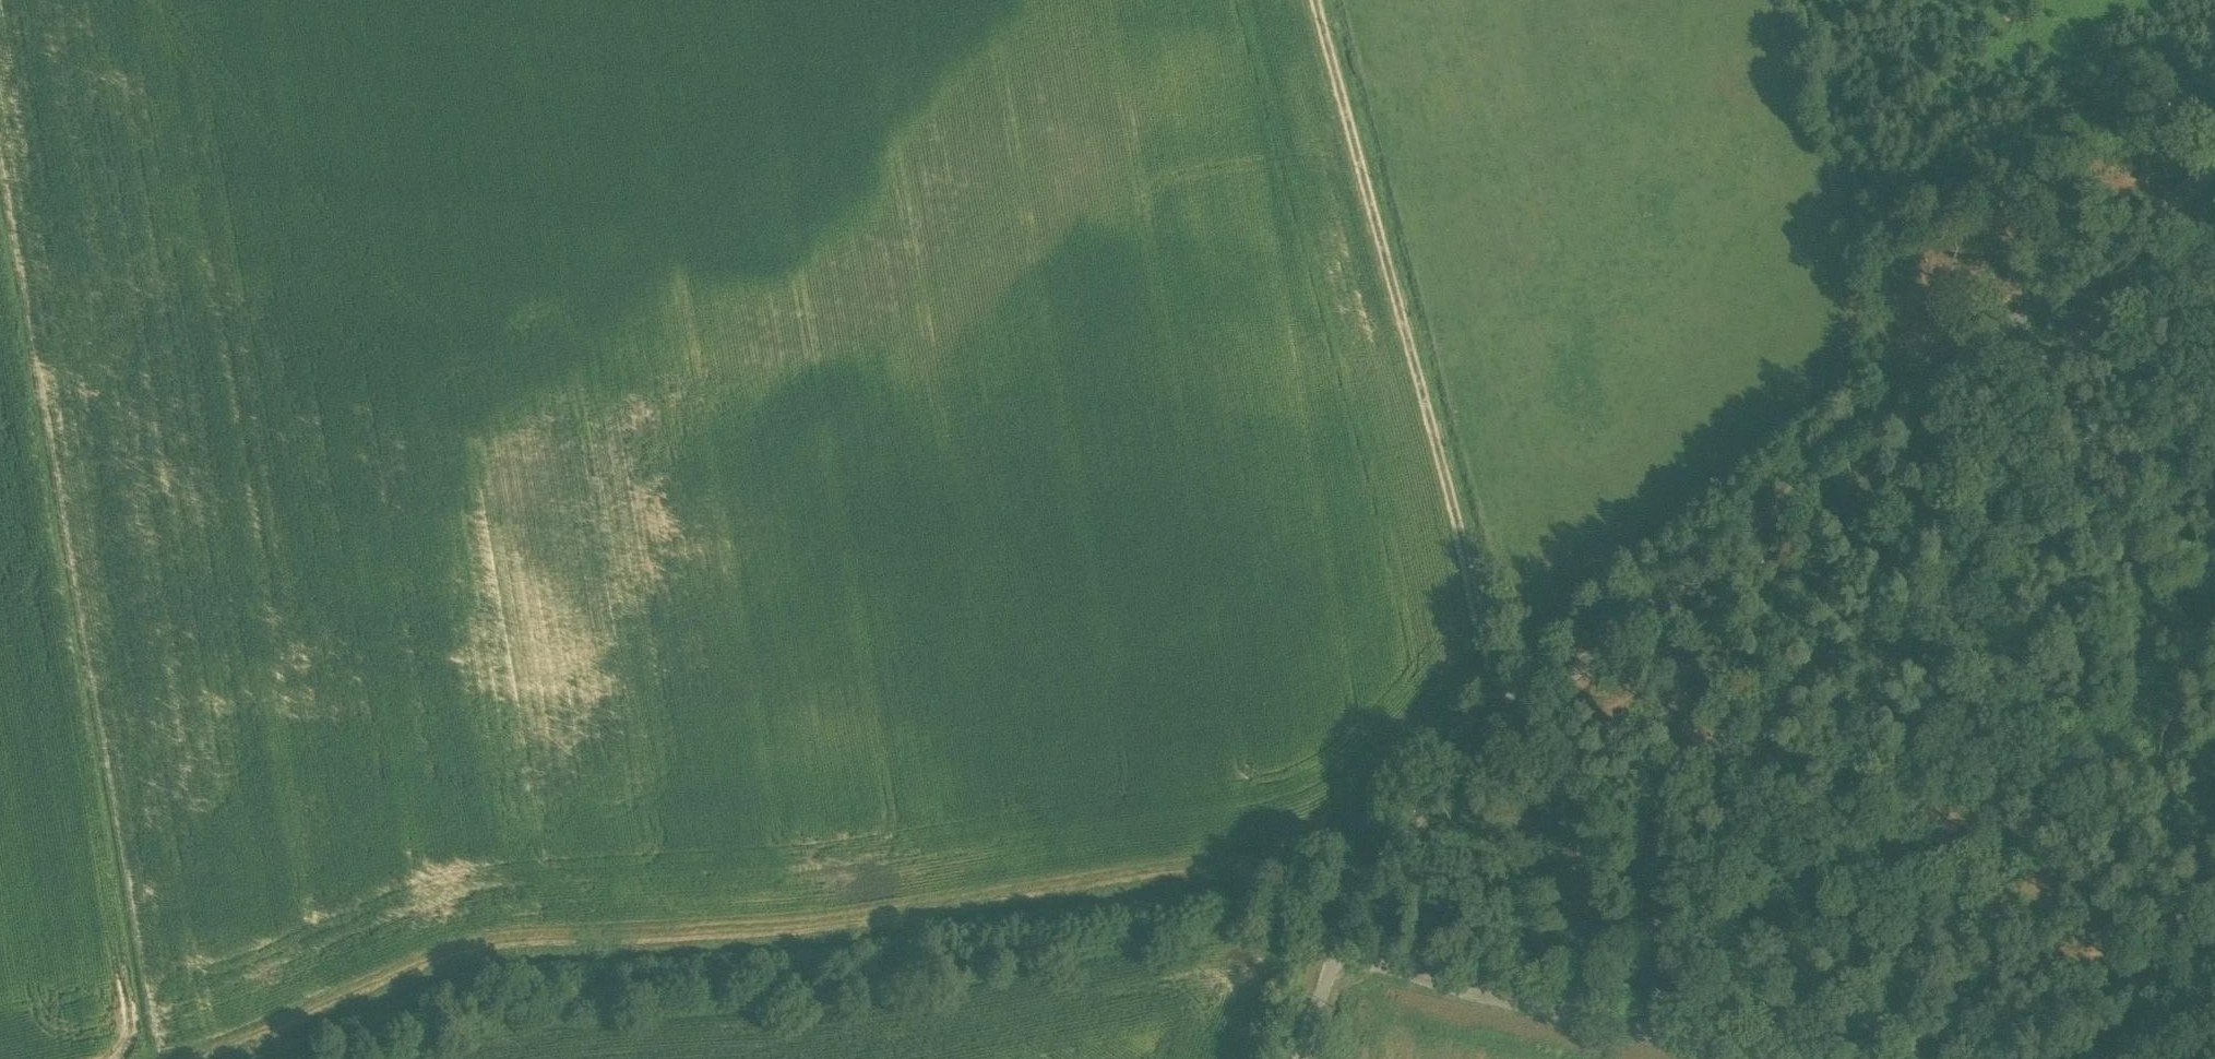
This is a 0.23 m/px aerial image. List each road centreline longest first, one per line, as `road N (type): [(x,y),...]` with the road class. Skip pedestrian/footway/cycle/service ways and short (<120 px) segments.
road 1 (unclassified): [(2214,151),(1845,437),(1506,718),(1371,881),(1301,1058)]
road 2 (track): [(1315,0),(1506,718)]

